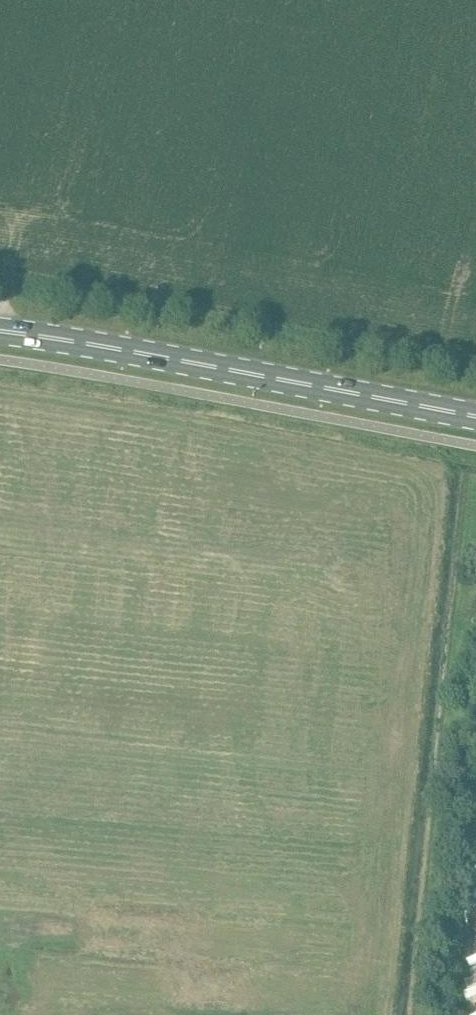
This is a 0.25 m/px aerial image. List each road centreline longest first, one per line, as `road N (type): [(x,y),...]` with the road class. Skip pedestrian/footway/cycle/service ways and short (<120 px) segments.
road 1 (primary): [(0,333),(475,422)]

